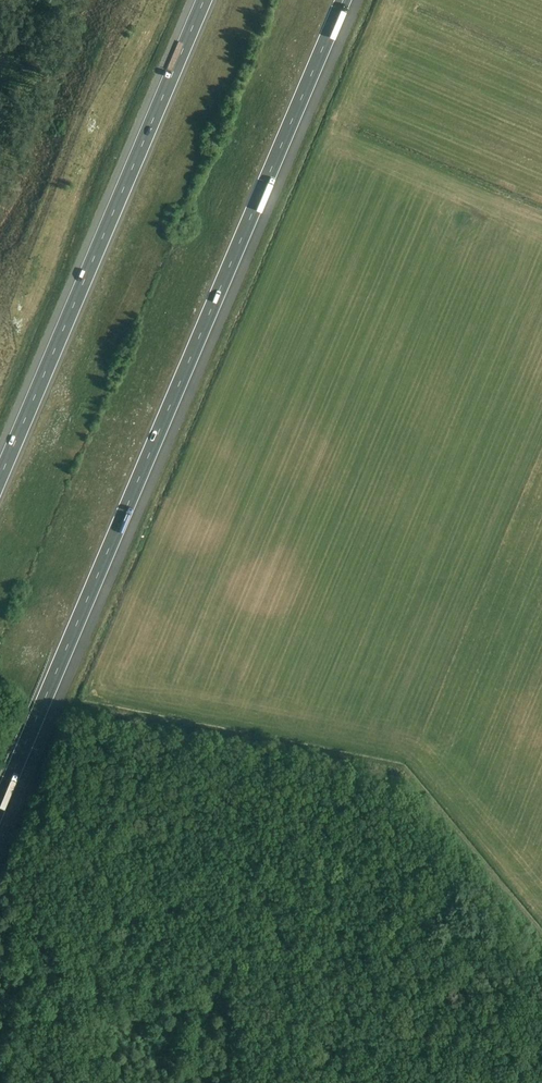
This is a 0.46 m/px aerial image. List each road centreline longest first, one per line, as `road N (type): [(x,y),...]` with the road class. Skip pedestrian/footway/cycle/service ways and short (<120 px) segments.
road 1 (motorway): [(0,814),(347,0)]
road 2 (motorway): [(204,0),(0,480)]

